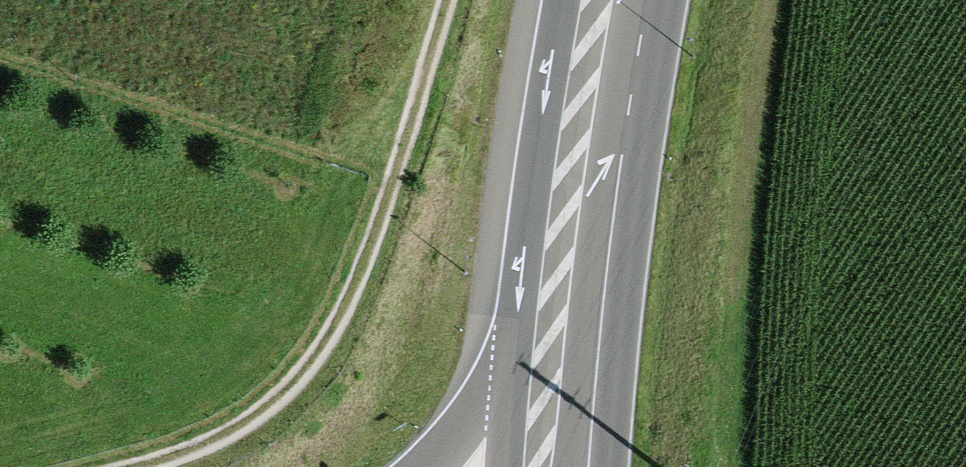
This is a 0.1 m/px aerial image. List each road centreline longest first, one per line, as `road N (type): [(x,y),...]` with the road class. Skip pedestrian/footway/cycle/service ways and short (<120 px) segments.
road 1 (track): [(136,466),(246,424),(297,382),(329,341),(374,240),(447,0)]
road 2 (primary): [(609,466),(634,227),(669,0)]
road 3 (primary): [(563,0),(511,372)]
road 4 (motorway): [(511,372),(427,466)]

